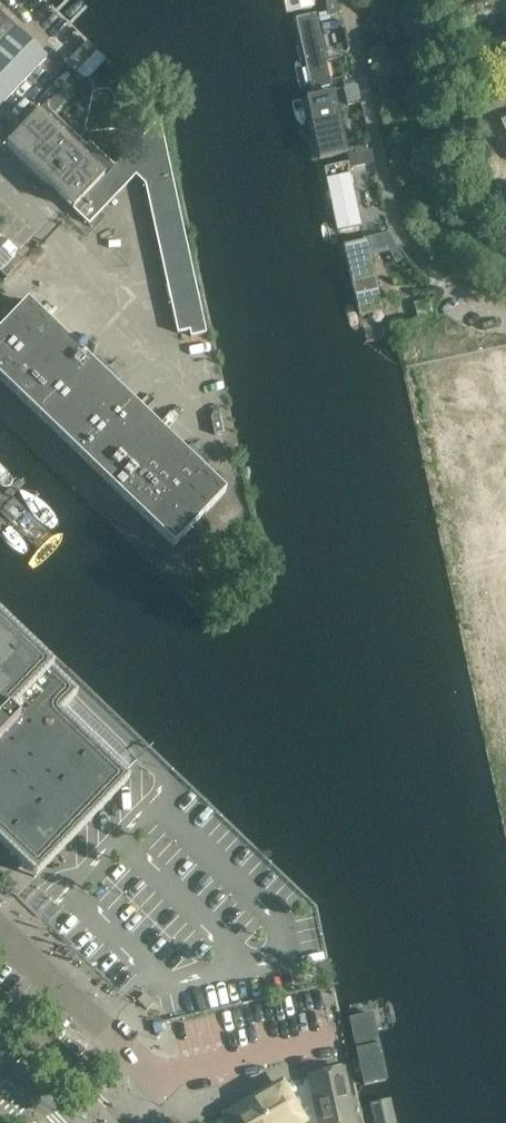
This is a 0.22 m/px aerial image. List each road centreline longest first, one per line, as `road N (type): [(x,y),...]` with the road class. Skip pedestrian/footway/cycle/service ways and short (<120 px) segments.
road 1 (residential): [(505,308),(434,273),(393,218),(347,0)]
road 2 (unclassified): [(126,1122),(154,1076),(0,929)]

